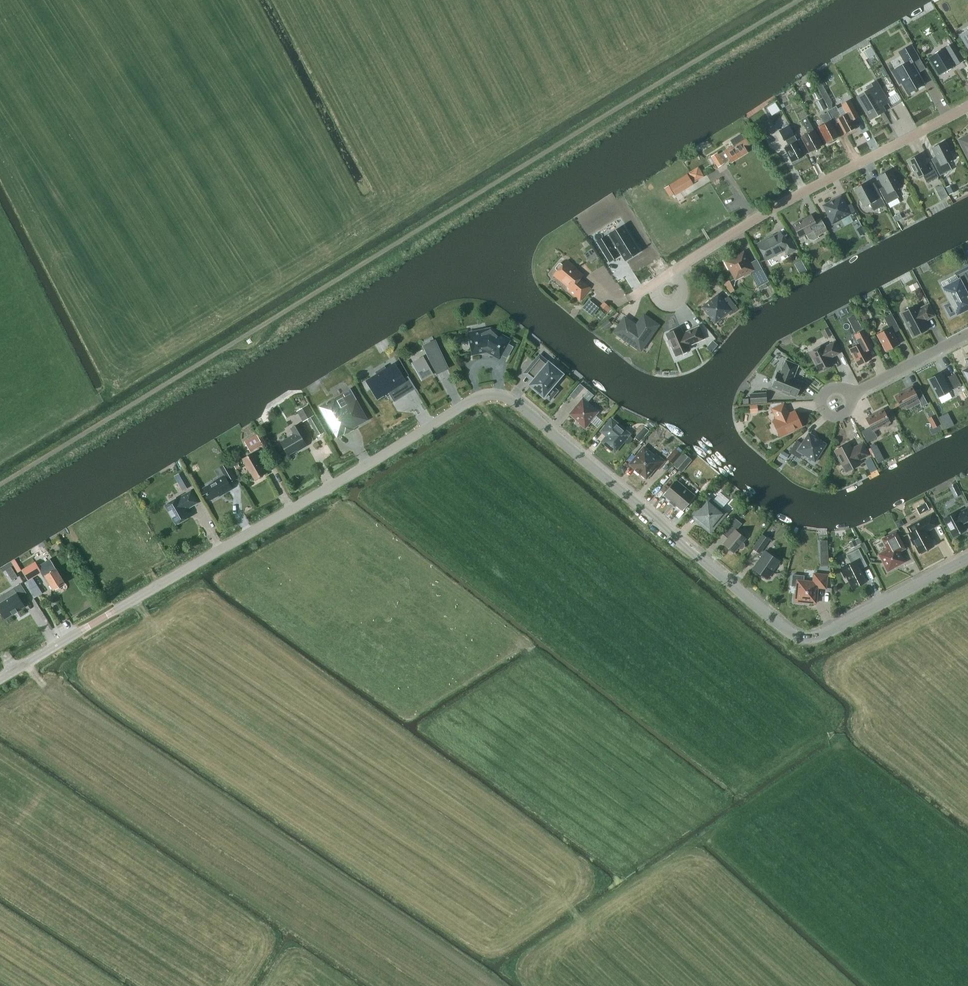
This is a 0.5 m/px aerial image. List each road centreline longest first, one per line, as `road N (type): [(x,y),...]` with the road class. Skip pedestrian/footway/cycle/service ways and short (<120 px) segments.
road 1 (tertiary): [(0,682),(474,398),(496,394),(515,401),(806,638),(967,558)]
road 2 (residential): [(675,269),(754,218),(967,107)]
road 3 (residential): [(849,395),(967,333)]

